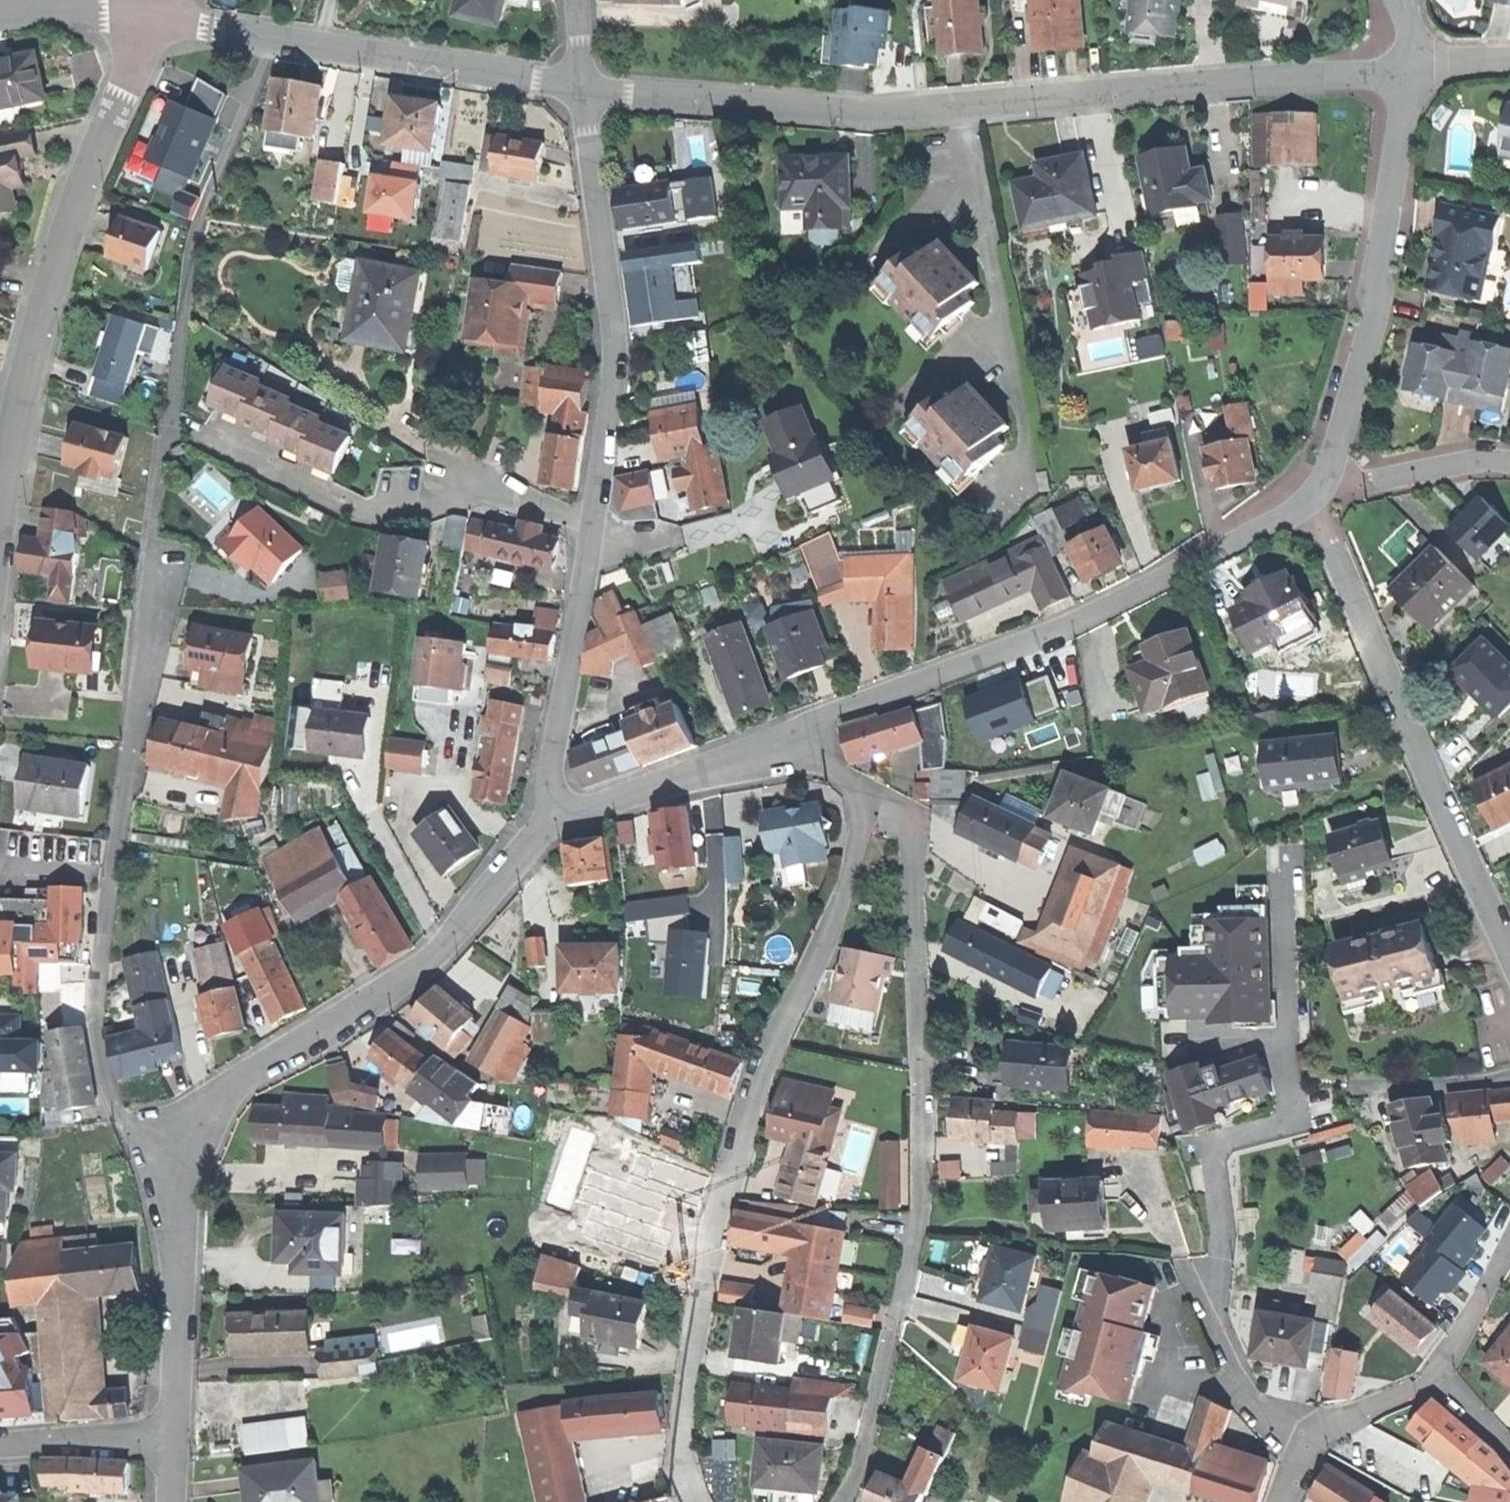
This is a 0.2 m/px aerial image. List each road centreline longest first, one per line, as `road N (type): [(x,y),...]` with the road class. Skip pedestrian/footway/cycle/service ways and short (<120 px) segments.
road 1 (residential): [(181,1153),(116,1113),(93,1016),(94,954),(175,360)]
road 2 (residential): [(581,89),(928,110),(1412,69)]
road 3 (residential): [(806,730),(858,799),(862,829),(852,877),(743,1119),(708,1257),(684,1403),(686,1476),(699,1501)]
road 4 (residential): [(550,823),(548,787),(612,384),(613,328),(581,89)]
road 5 (residential): [(806,730),(1142,596),(1306,507)]
road 6 (residential): [(0,506),(45,289),(156,15)]
road 7 (residential): [(181,1153),(204,1112),(244,1077),(436,954),(550,823)]
road 8 (residential): [(1509,950),(1306,507)]
road 9 (residential): [(156,15),(277,42),(581,89)]
road 10 (residential): [(1330,474),(1381,281),(1412,69)]
road 11 (residential): [(170,1437),(181,1153)]
road 12 (residential): [(550,823),(806,730)]
road 13 (residential): [(1284,1501),(1306,1453),(1334,1427),(1435,1376)]
road 14 (residential): [(1330,474),(1366,481),(1472,463),(1509,465)]
road 15 (residential): [(0,1444),(170,1437)]
road 16 (residential): [(0,17),(156,15)]
road 17 (residential): [(1435,1376),(1467,1336),(1509,1247)]

